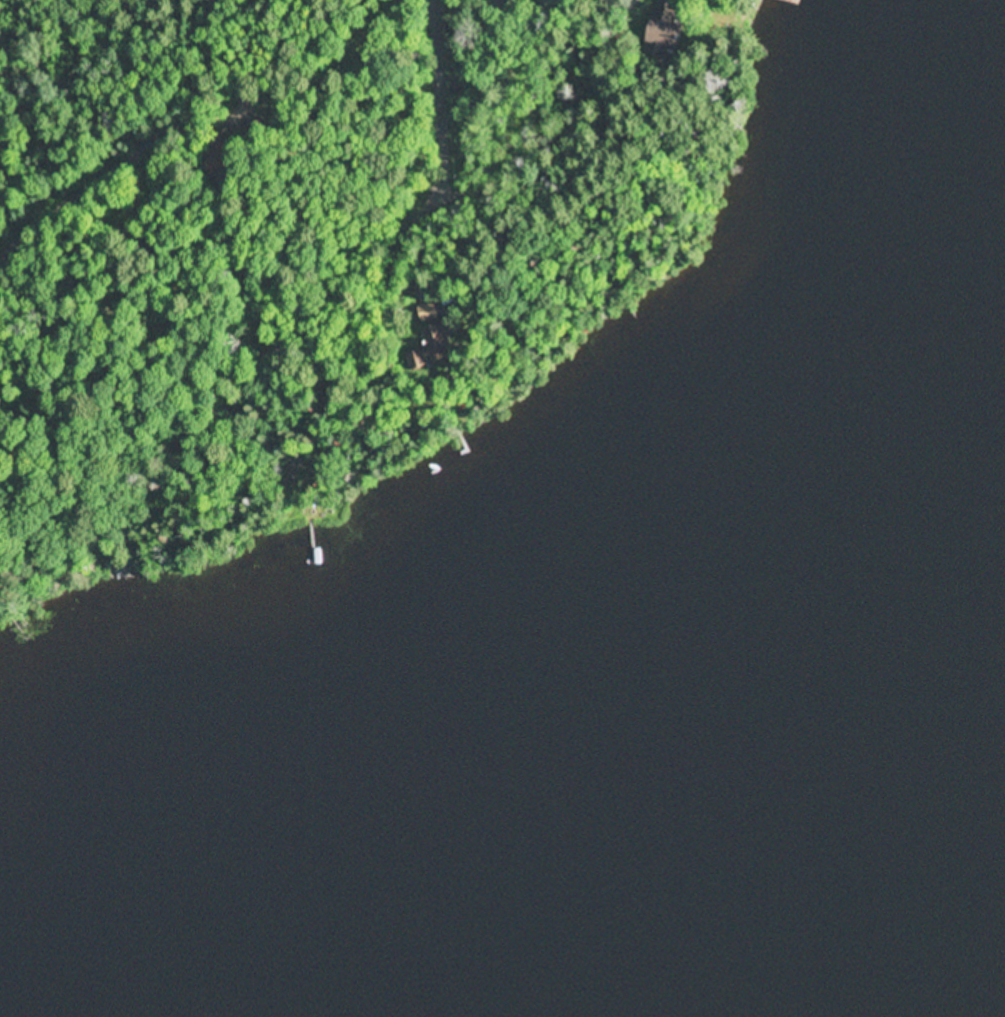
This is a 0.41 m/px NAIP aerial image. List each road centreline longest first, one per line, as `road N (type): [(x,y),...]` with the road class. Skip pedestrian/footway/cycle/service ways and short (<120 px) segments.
road 1 (residential): [(313,0),(147,124),(0,250)]

